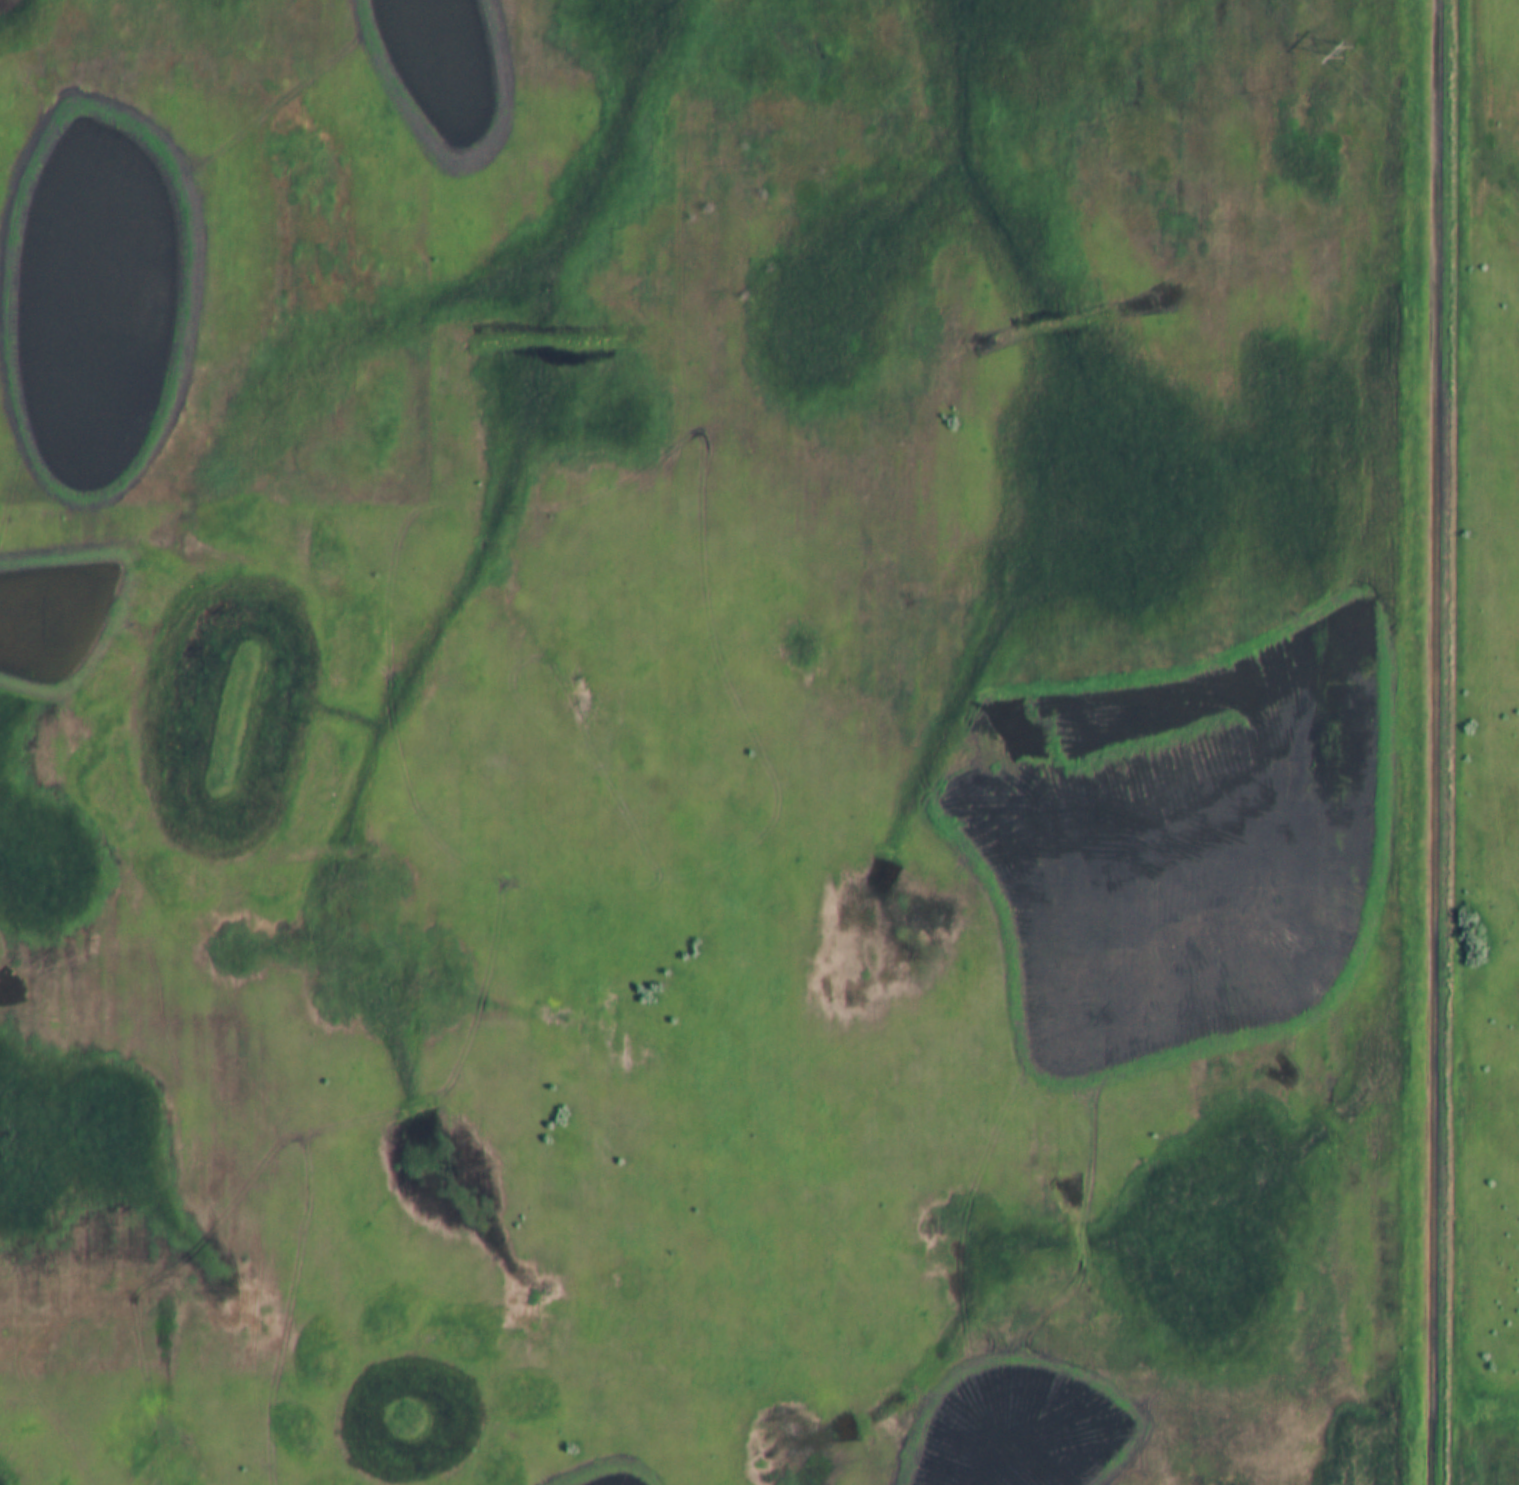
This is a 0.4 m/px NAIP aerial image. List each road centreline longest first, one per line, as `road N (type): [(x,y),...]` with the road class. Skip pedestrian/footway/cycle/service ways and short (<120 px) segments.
road 1 (residential): [(1446,1484),(1452,0)]

